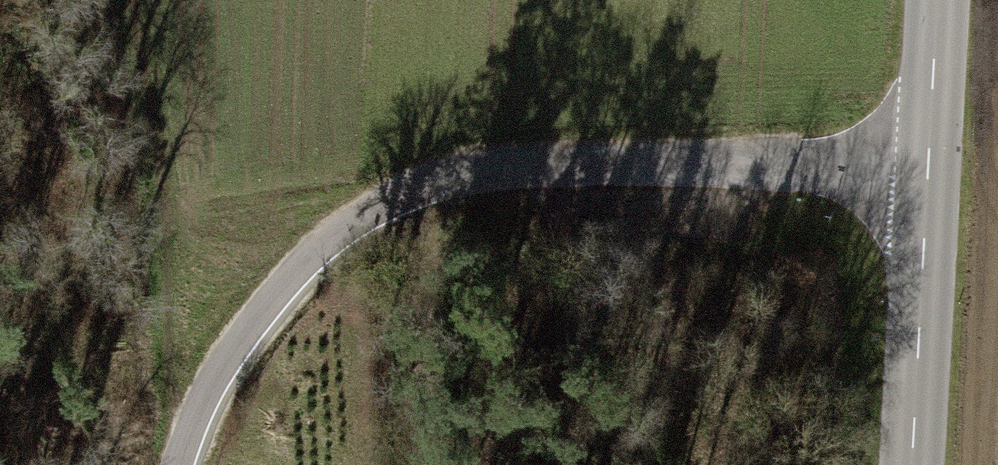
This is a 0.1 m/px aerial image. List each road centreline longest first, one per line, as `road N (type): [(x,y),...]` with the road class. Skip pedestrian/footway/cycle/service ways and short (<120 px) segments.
road 1 (track): [(182,464),(239,340),(287,281),(384,205),(426,186),(524,168),(929,171)]
road 2 (track): [(136,0),(162,180),(164,408),(175,464)]
road 3 (tertiary): [(912,464),(938,0)]

